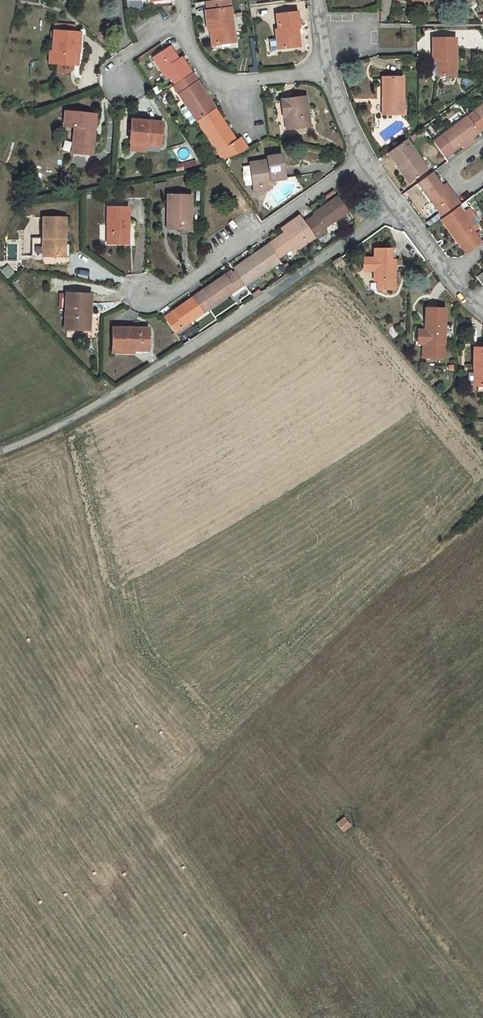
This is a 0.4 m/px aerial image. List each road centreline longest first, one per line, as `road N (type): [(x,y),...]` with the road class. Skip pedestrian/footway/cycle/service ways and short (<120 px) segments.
road 1 (unclassified): [(0,451),(119,392),(397,207)]
road 2 (residential): [(362,156),(177,289),(141,297)]
road 3 (residential): [(327,71),(225,82),(190,49),(185,25)]

